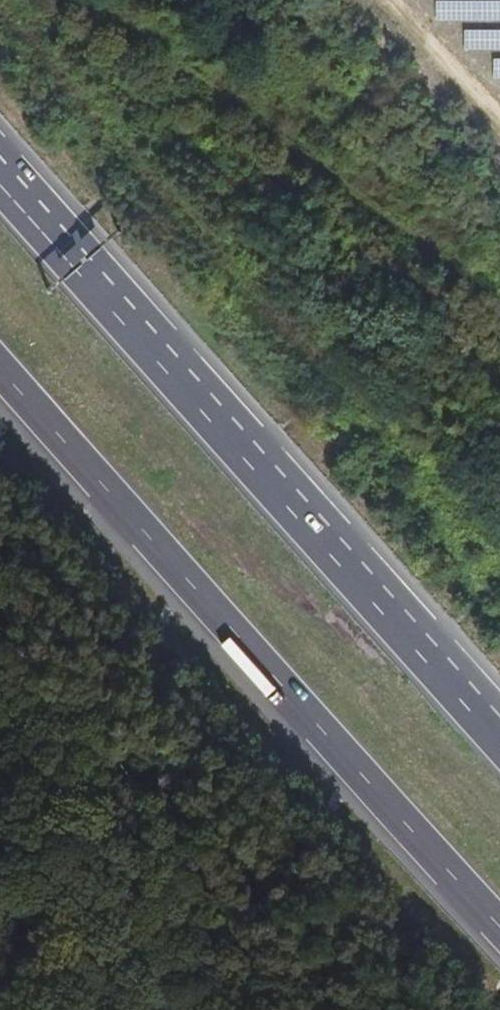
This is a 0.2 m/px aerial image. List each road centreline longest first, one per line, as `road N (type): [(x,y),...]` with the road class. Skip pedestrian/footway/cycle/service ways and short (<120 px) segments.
road 1 (trunk): [(499,731),(0,170)]
road 2 (trunk): [(0,370),(499,930)]
road 3 (track): [(499,313),(82,0)]

